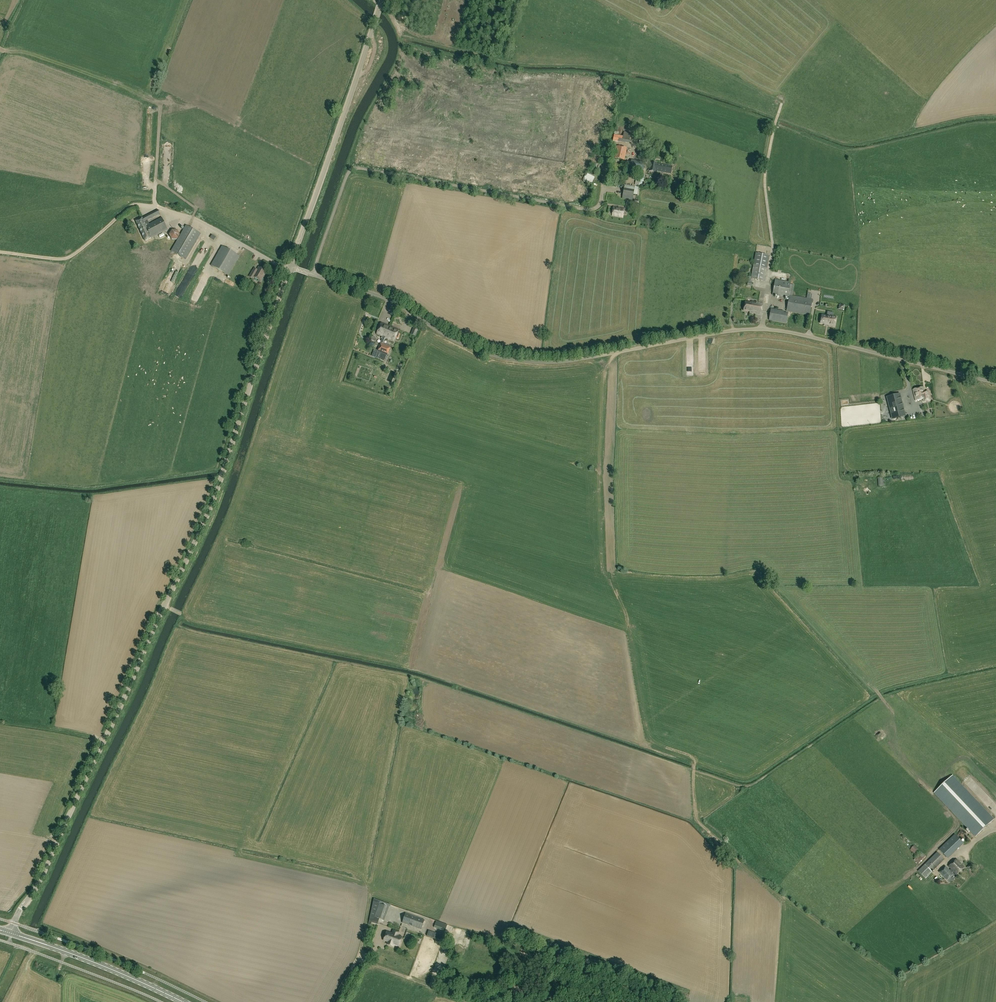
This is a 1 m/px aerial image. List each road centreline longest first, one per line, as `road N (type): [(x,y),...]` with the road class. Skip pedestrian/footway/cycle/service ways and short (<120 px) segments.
road 1 (unclassified): [(995,382),(774,331),(696,334),(564,362),(507,358),(379,296),(290,266)]
road 2 (tertiary): [(12,933),(220,491),(290,266)]
road 3 (tertiary): [(290,266),(383,0)]
road 4 (secondary): [(184,1001),(12,933)]
road 5 (track): [(0,252),(64,258),(131,206),(155,206)]

